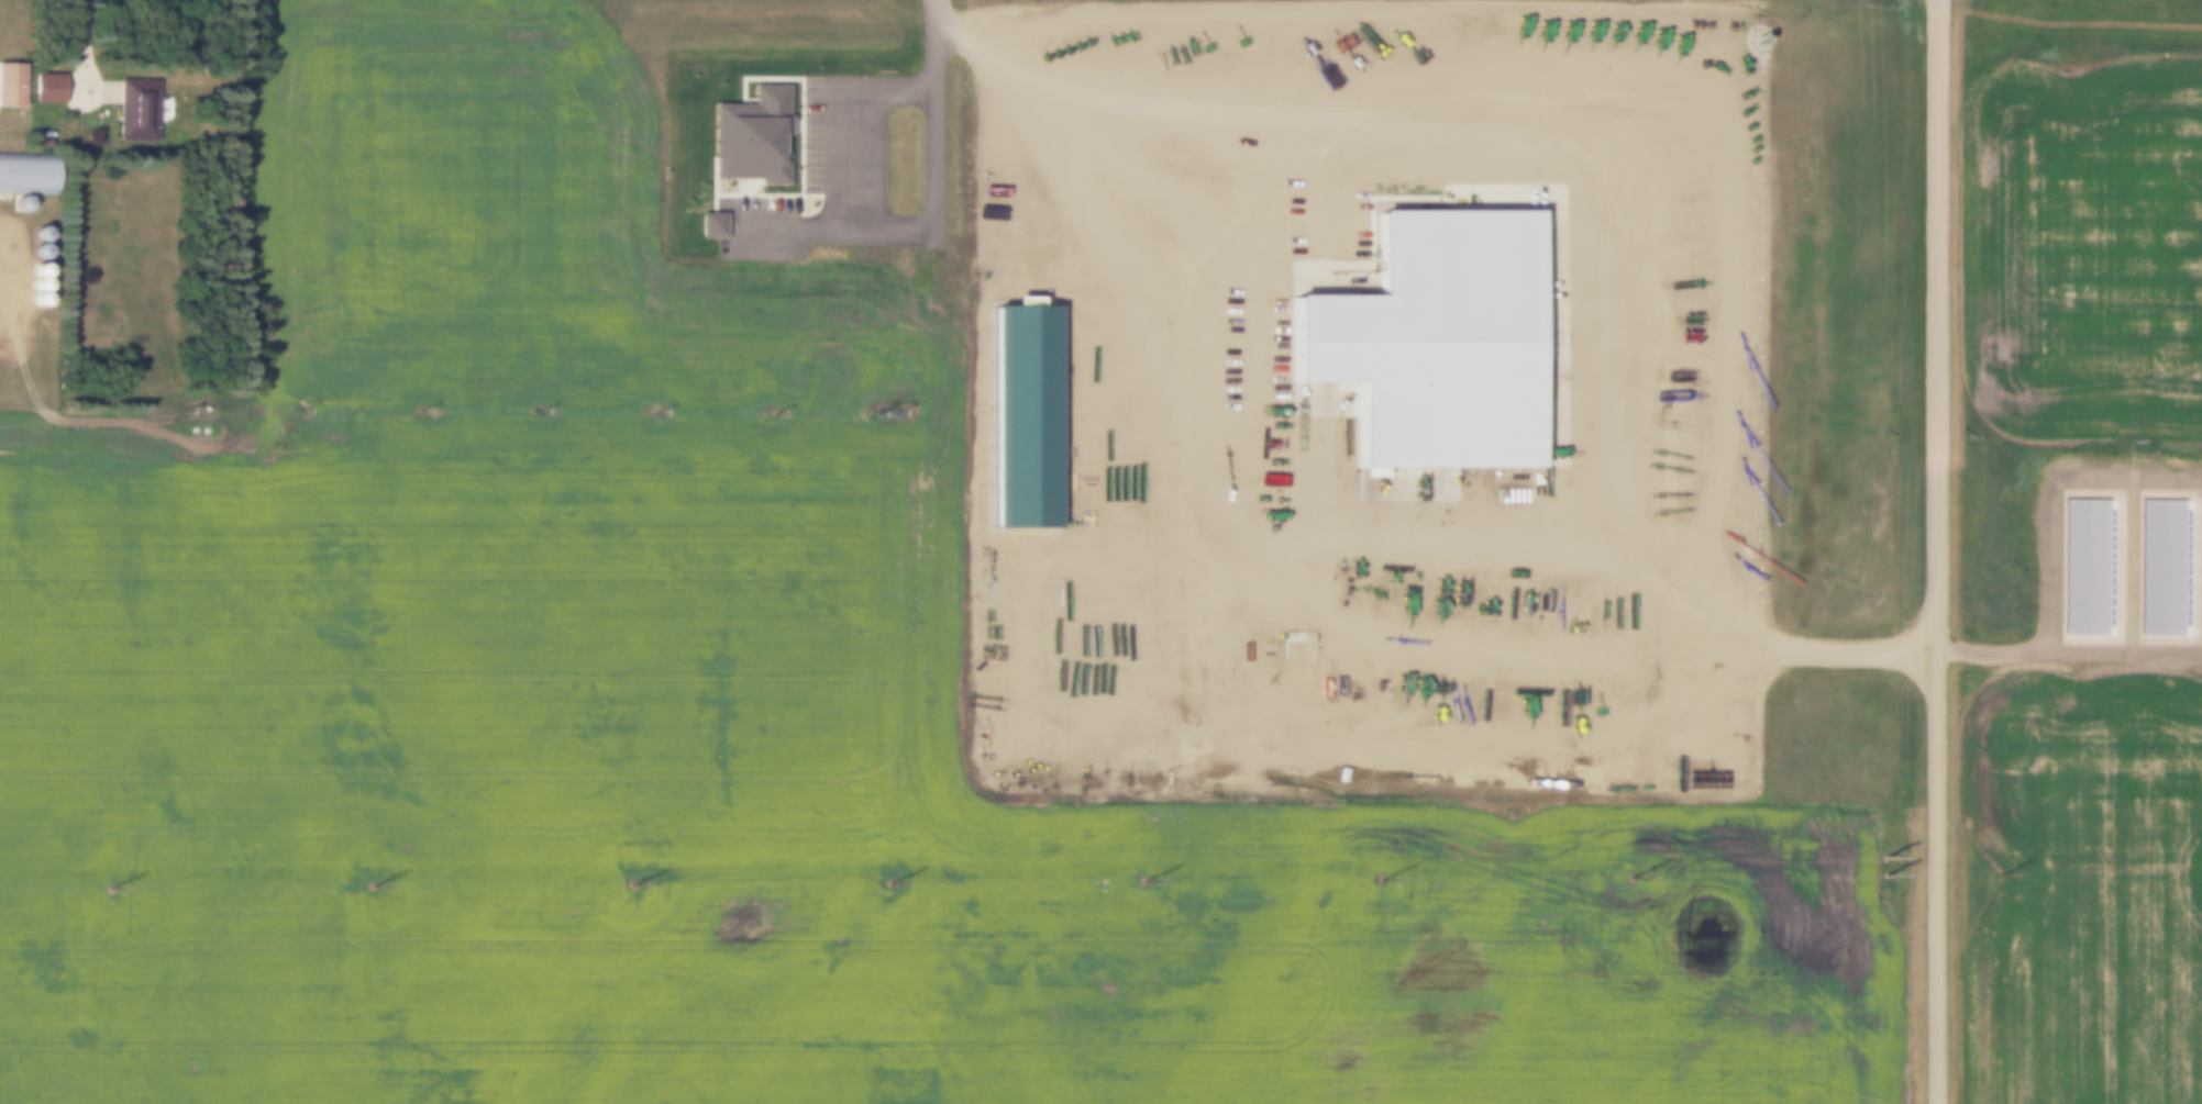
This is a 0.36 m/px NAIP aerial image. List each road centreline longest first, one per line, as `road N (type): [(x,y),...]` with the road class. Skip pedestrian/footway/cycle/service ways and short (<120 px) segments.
road 1 (residential): [(1933,1103),(1934,1)]

